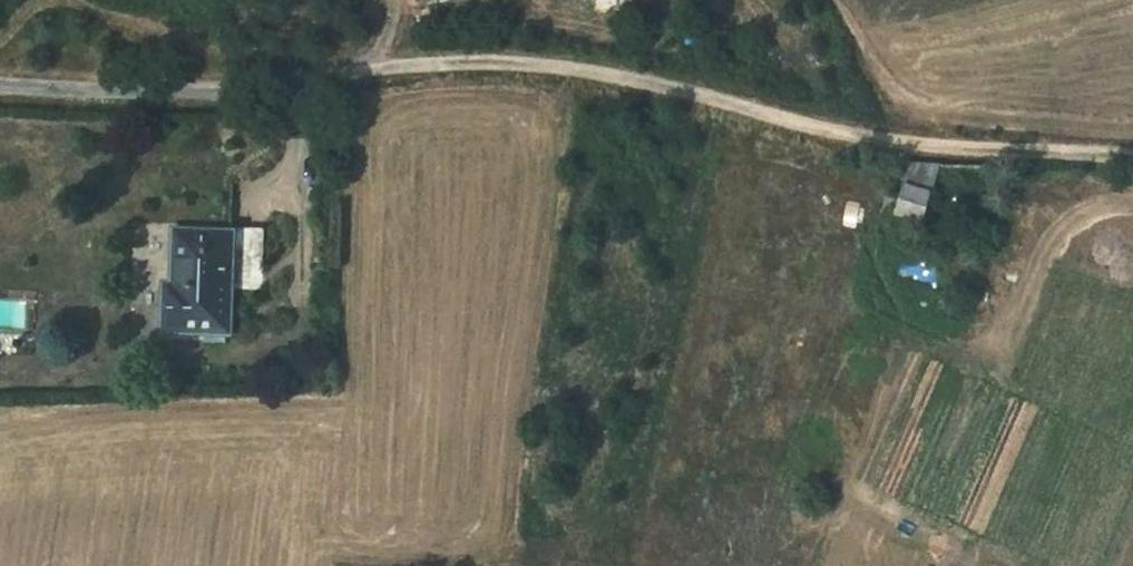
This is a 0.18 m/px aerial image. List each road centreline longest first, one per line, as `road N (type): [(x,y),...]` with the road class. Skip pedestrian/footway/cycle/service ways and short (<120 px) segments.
road 1 (track): [(367,69),(466,60),(558,67),(867,139),(1132,156)]
road 2 (unclassified): [(0,85),(252,89),(367,69)]
road 3 (track): [(941,144),(858,0)]

